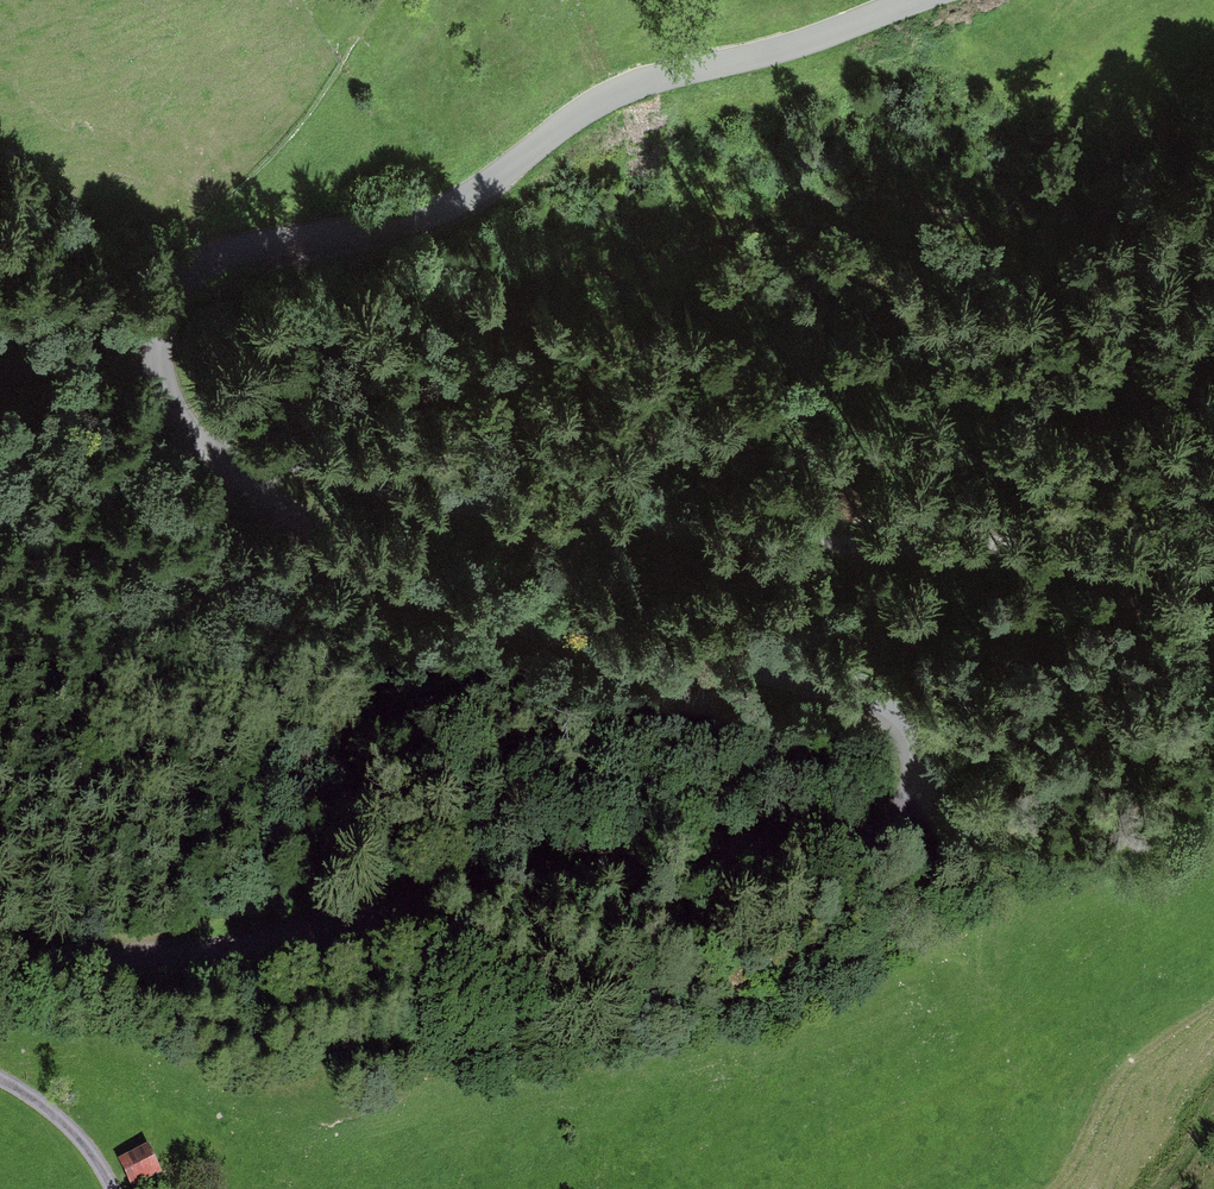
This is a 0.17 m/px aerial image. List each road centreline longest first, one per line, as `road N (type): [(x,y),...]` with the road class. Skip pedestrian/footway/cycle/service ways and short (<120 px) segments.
road 1 (tertiary): [(921,0),(627,93),(489,192),(173,282),(152,321),(150,361),(214,457),(321,531),(470,613),(590,656),(803,683),(885,705),(912,735),(905,819),(846,840),(650,863),(291,936),(66,967),(0,965)]
road 2 (track): [(214,457),(705,531),(997,546),(1213,528)]
road 3 (track): [(912,774),(994,831),(1000,876),(988,1020)]
road 4 (track): [(0,1086),(57,1118),(113,1188)]

